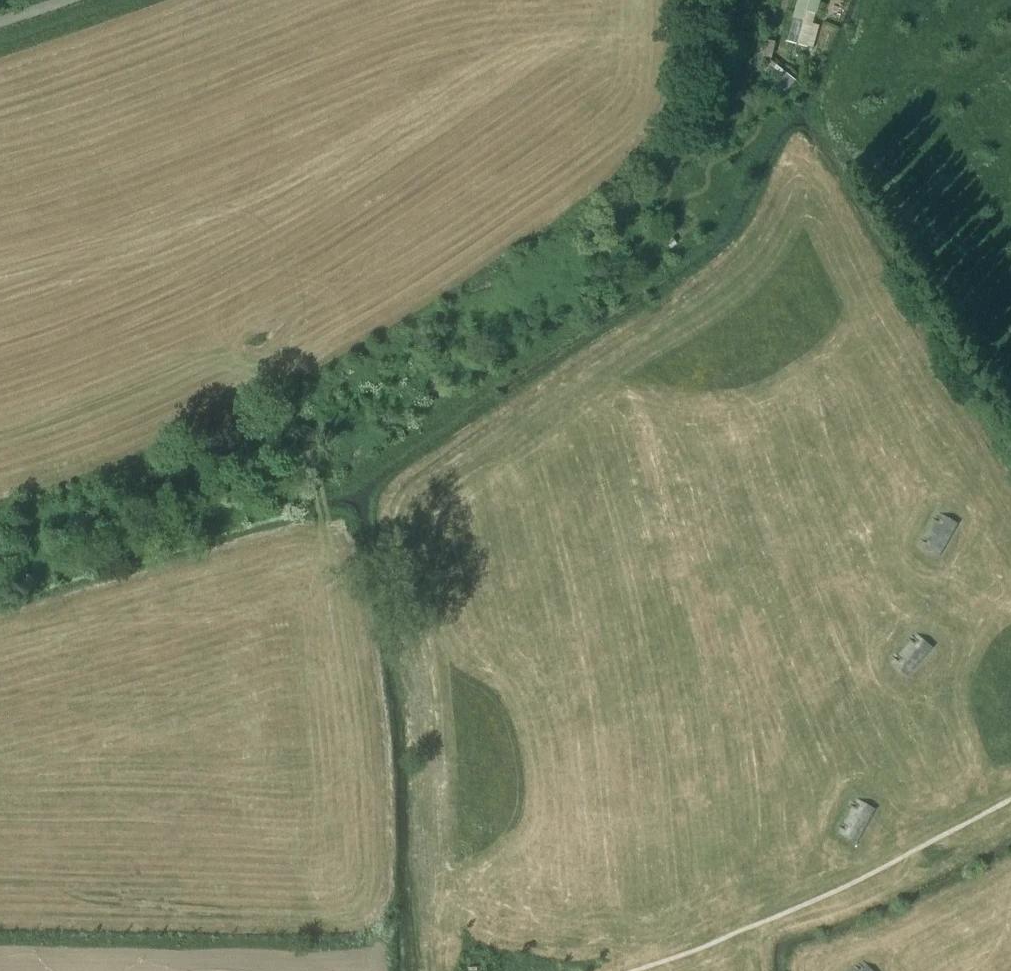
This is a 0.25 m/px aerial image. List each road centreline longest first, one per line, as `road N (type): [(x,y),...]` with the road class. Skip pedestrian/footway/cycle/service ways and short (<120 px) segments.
road 1 (track): [(336,558),(319,486),(263,380),(0,218)]

